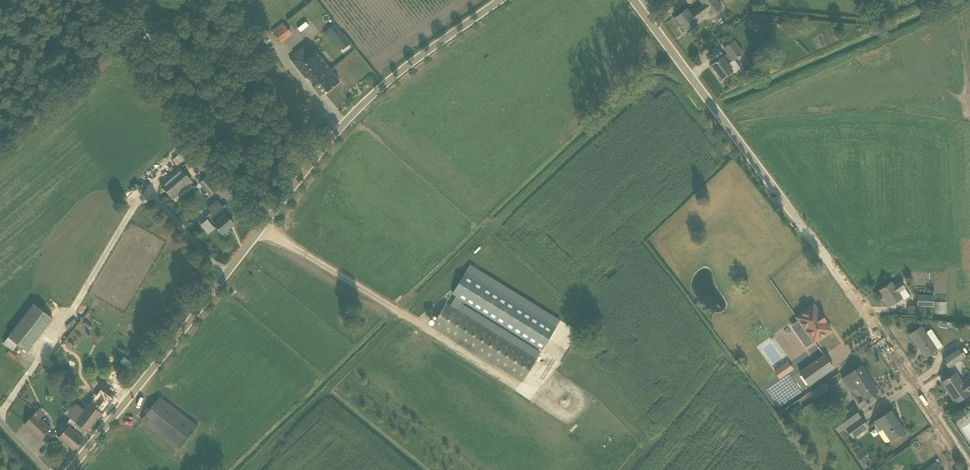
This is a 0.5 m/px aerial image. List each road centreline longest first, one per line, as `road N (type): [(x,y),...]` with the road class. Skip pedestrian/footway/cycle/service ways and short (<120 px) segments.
road 1 (unclassified): [(74,469),(360,110),(502,0)]
road 2 (unclassified): [(969,463),(633,0)]

